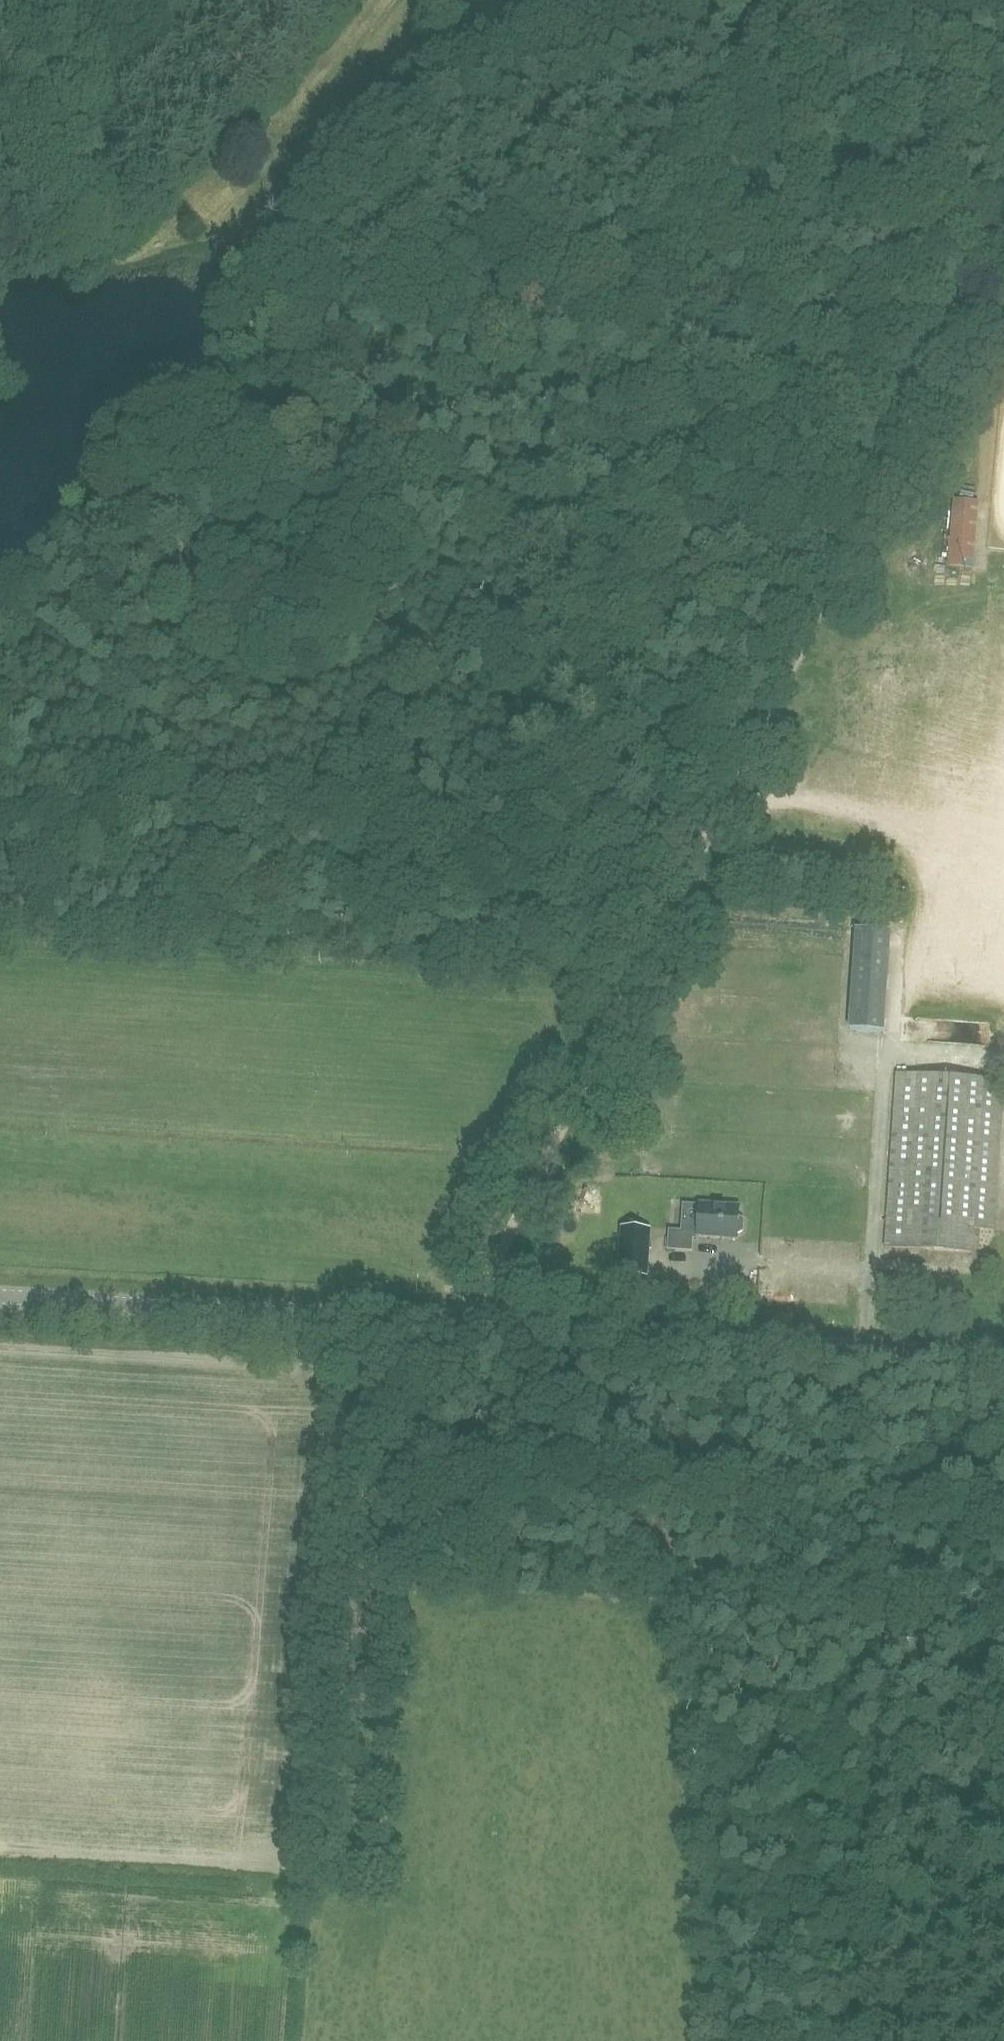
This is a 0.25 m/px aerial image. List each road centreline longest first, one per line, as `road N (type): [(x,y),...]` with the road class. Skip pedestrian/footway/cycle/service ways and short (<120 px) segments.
road 1 (track): [(1003,249),(480,1325)]
road 2 (unclassified): [(1003,1356),(0,1297)]

